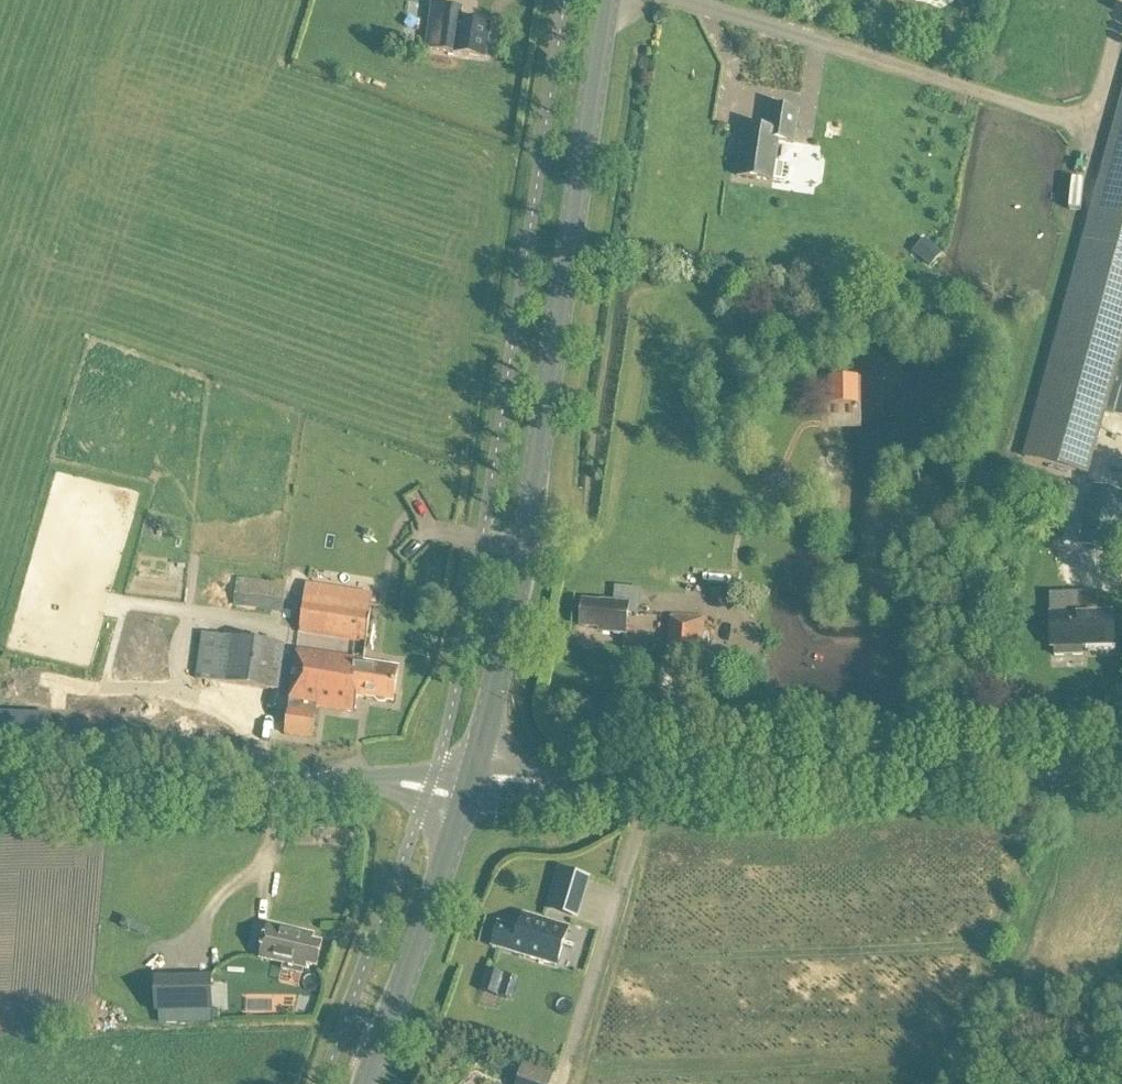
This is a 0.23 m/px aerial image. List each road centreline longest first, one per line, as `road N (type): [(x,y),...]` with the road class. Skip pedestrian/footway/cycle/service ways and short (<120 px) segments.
road 1 (secondary): [(467,782),(514,613),(607,0)]
road 2 (tertiary): [(467,782),(1121,768)]
road 3 (tertiary): [(467,782),(0,798)]
road 4 (secondary): [(366,1083),(467,782)]

